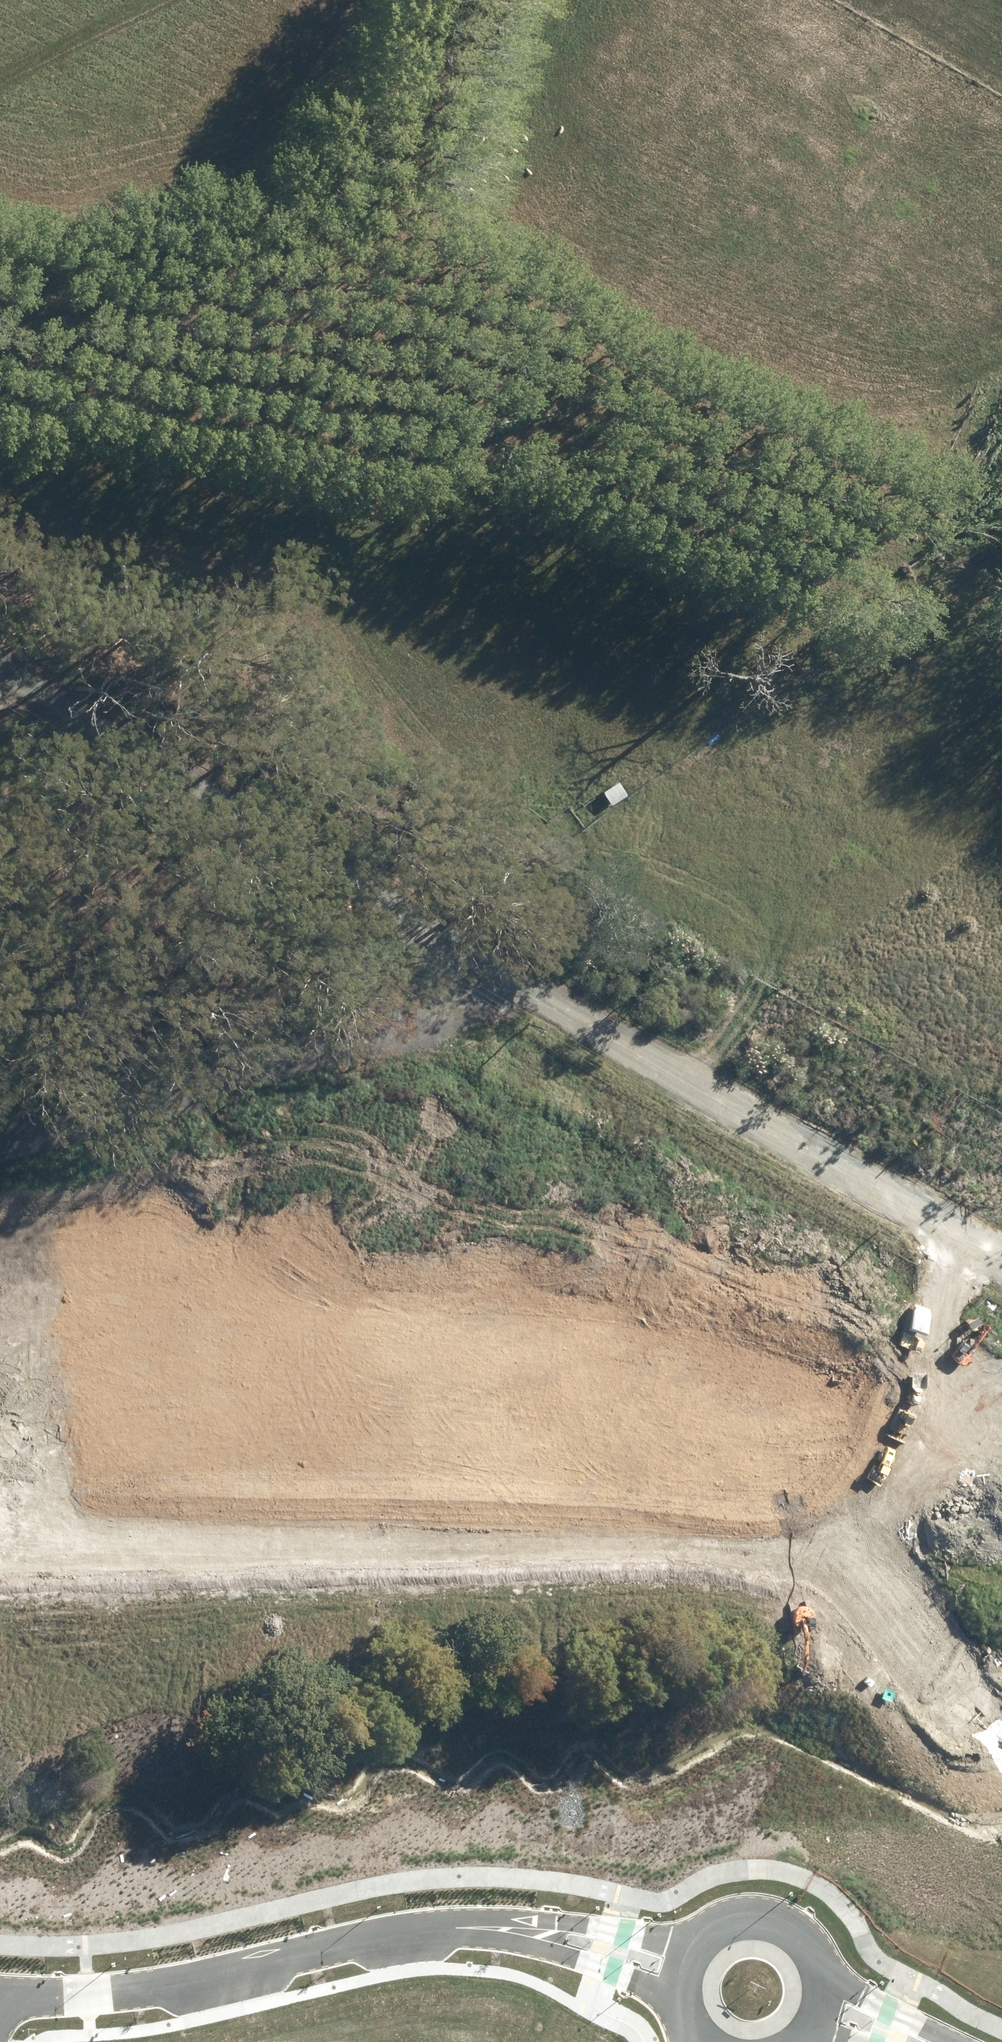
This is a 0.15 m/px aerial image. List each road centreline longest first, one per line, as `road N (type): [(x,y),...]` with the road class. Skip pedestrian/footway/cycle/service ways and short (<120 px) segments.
road 1 (unknown): [(1001,634),(268,202),(34,40),(9,0)]
road 2 (residential): [(0,661),(1001,1242)]
road 3 (unknown): [(0,1612),(230,1588),(549,1536),(689,1531),(955,1608)]
road 4 (unknown): [(2,662),(332,79),(413,0)]
road 5 (track): [(0,1149),(260,1081),(437,1018),(490,987),(518,959)]
road 6 (residential): [(529,1930),(432,1926),(123,1992),(0,1996)]
road 7 (tertiary): [(1001,1510),(839,1840)]
road 8 (unknown): [(0,1304),(21,1387),(35,1614)]
road 9 (residential): [(529,1930),(570,1924),(648,1938),(701,1932)]
road 10 (residential): [(676,1999),(561,1955),(529,1930)]
road 11 (residential): [(823,1967),(954,2041)]

